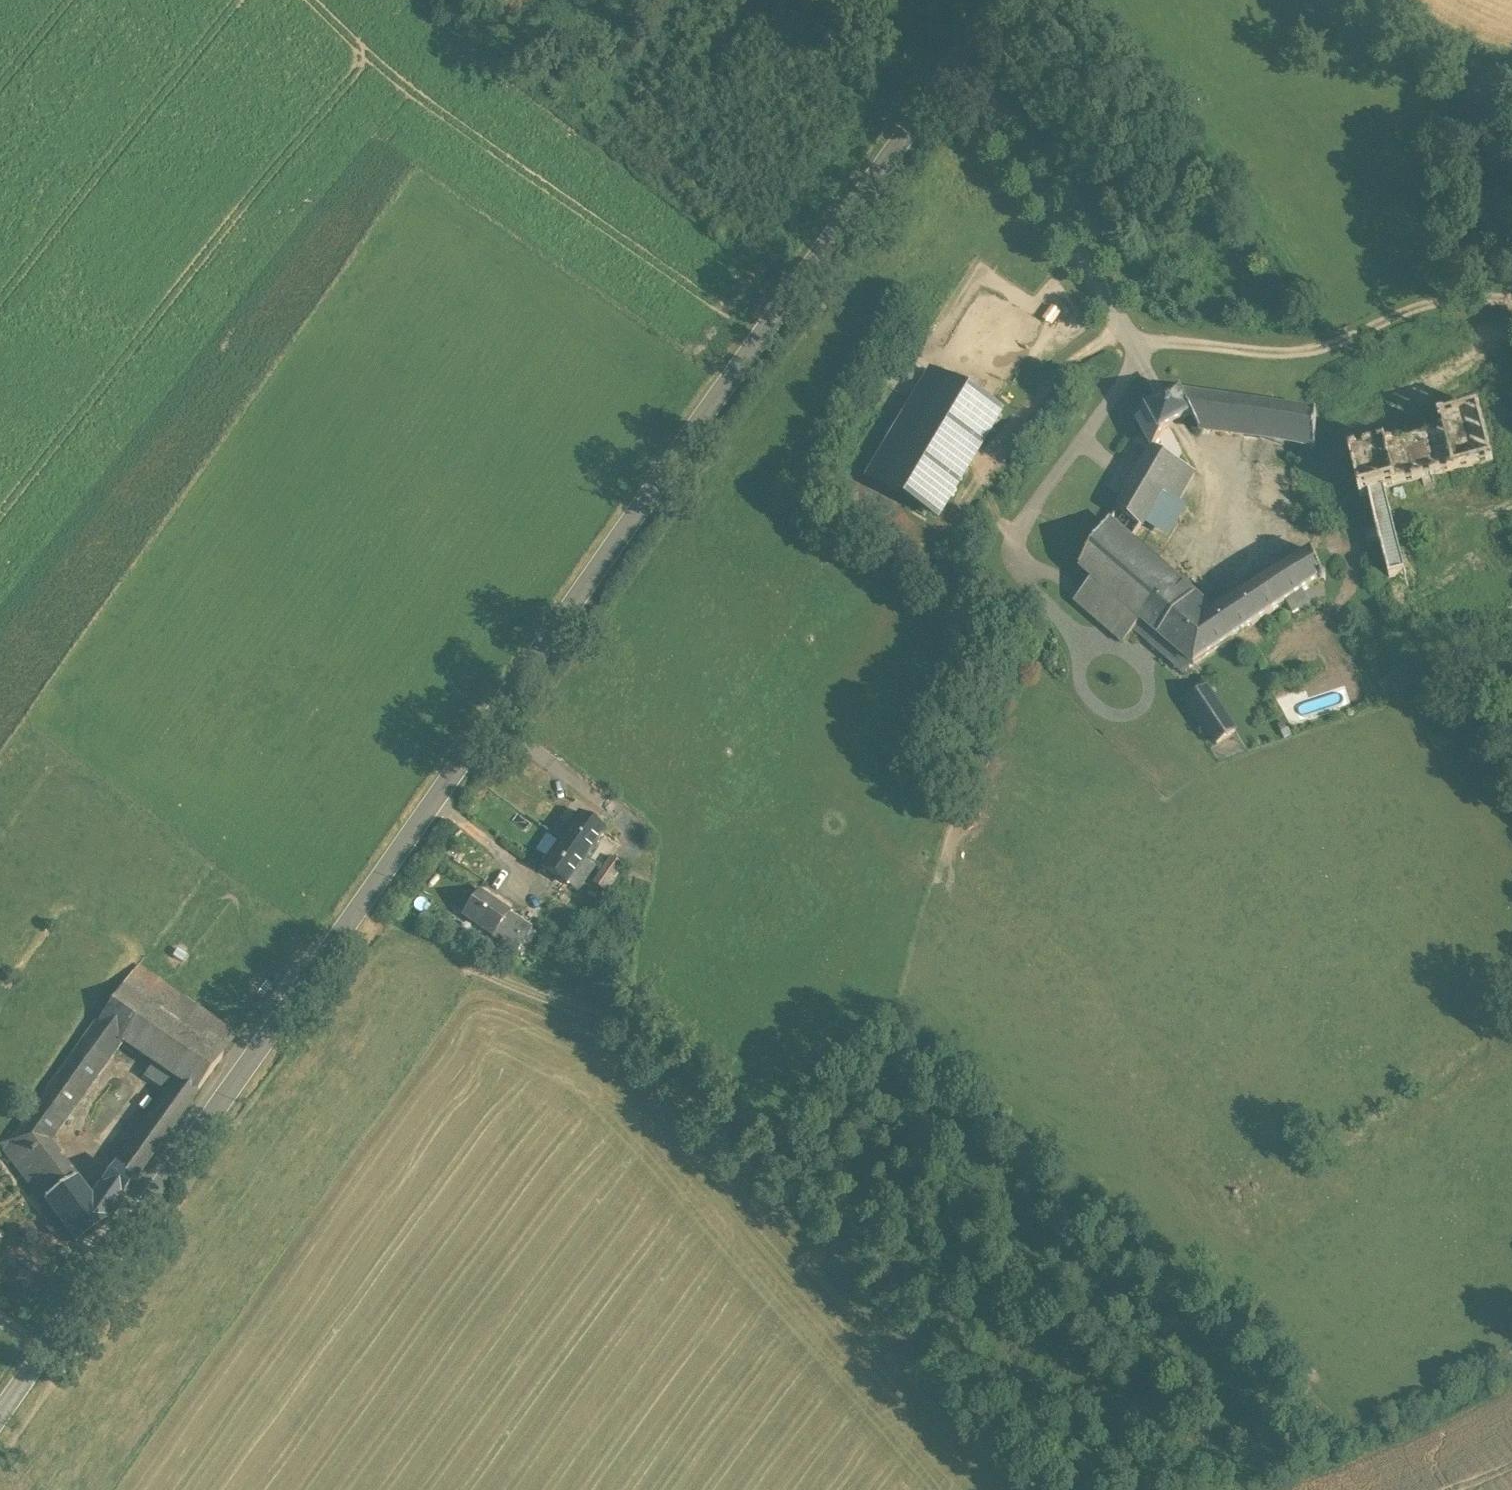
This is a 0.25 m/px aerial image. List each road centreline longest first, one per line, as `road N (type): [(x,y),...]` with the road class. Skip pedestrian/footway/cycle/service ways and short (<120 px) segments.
road 1 (secondary): [(997,0),(0,1414)]
road 2 (track): [(1139,359),(1049,479),(1014,547),(1022,576),(1061,625),(1083,699),(1094,713),(1134,715),(1145,693),(1138,665),(1085,648)]
road 3 (track): [(1128,339),(1299,349),(1447,296),(1511,297)]
road 4 (track): [(1014,547),(973,487),(1057,370),(1128,339)]
road 5 (track): [(953,63),(833,0)]

